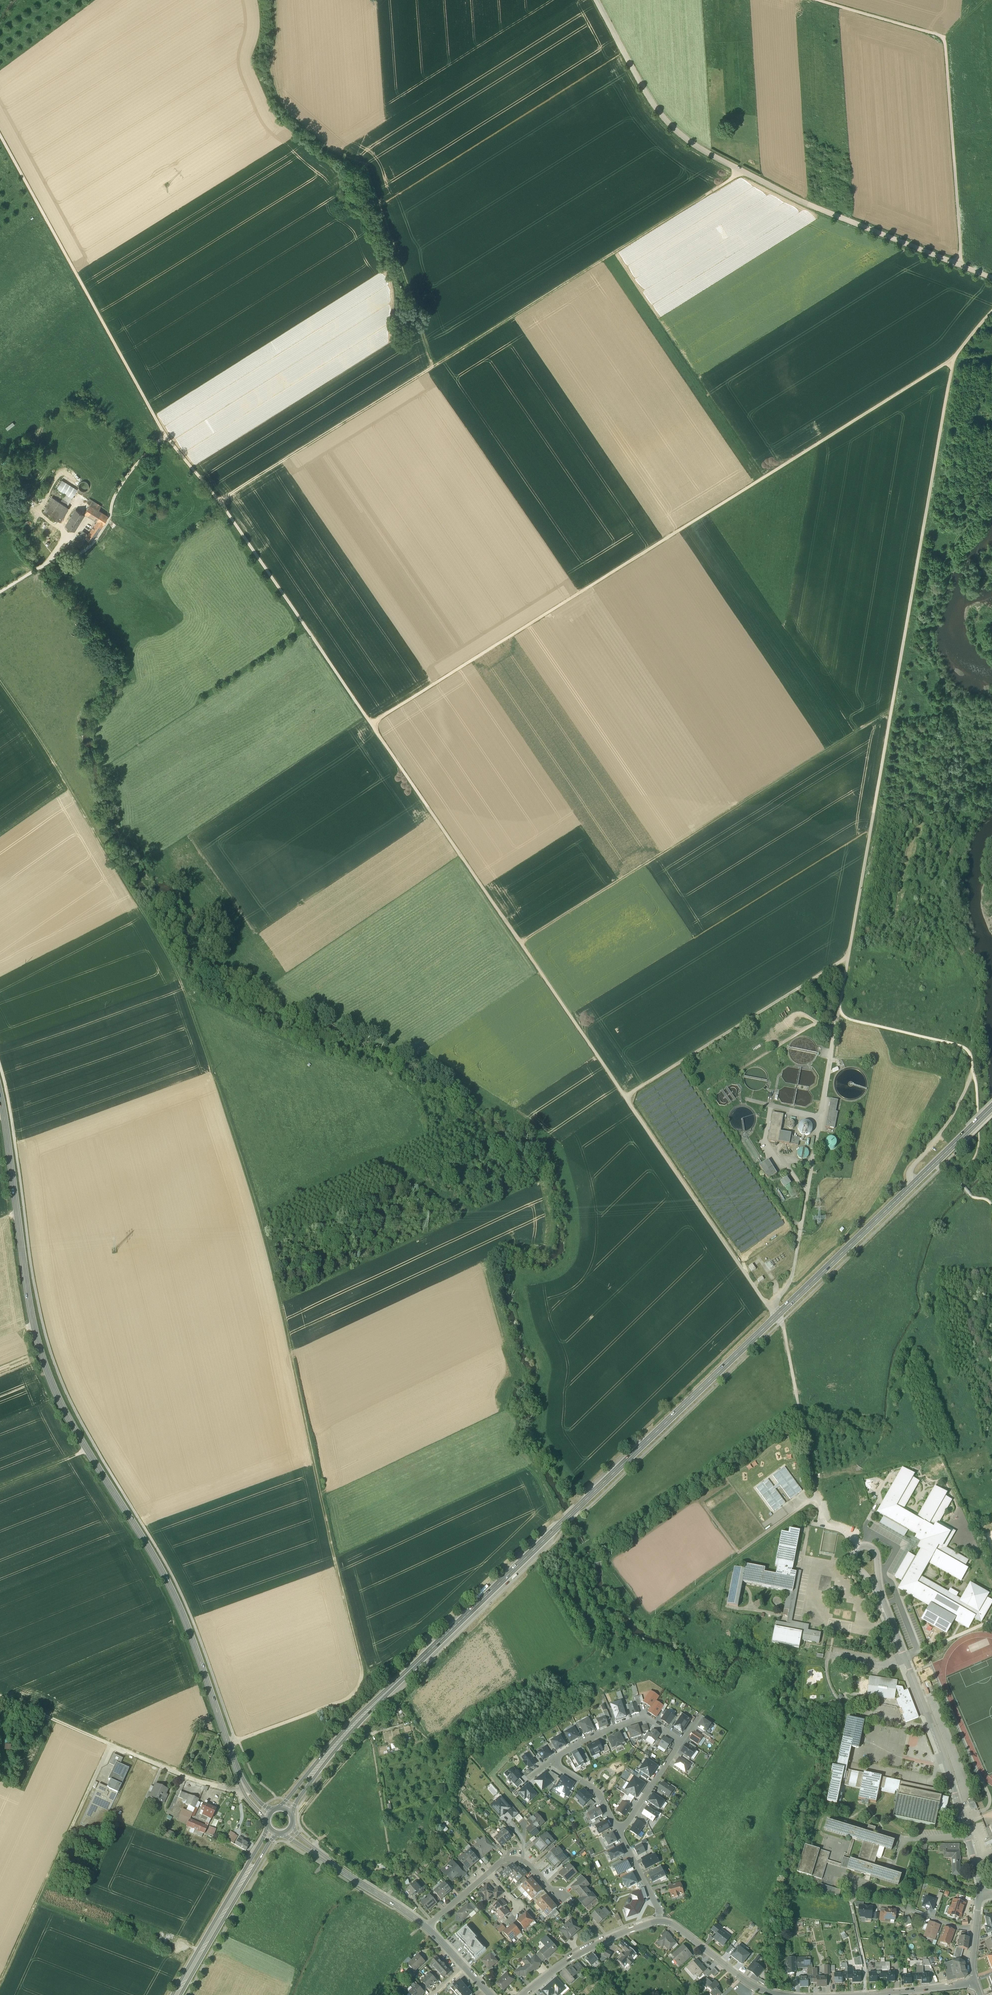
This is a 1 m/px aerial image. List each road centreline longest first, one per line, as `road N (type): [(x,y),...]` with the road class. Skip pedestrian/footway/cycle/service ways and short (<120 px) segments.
road 1 (primary): [(397,1682),(991,1109)]
road 2 (secondary): [(263,1809),(243,1784),(181,1611),(50,1372),(34,1323),(0,1090)]
road 3 (track): [(222,505),(625,1096)]
road 4 (track): [(374,723),(954,359)]
road 5 (track): [(991,313),(954,359),(848,955)]
road 6 (track): [(741,171),(222,505)]
road 7 (track): [(279,1292),(361,1685),(346,1700),(228,1744)]
road 8 (unclassified): [(991,278),(810,205),(686,140),(657,110),(596,0)]
road 9 (track): [(0,135),(165,436),(222,505)]
road 10 (track): [(276,0),(280,96),(377,184),(404,285),(426,314),(422,333),(435,366)]
road 11 (track): [(0,1695),(109,1743),(0,1983)]
road 12 (track): [(824,0),(946,36),(958,264)]
road 13 (track): [(848,955),(625,1096)]
road 14 (track): [(625,1096),(769,1308)]
road 15 (residential): [(958,1804),(877,1584)]
road 16 (primary): [(269,1828),(172,1994)]
road 17 (primary): [(181,1994),(276,1834)]
road 18 (track): [(165,436),(130,473),(87,551),(46,564)]
road 19 (primary): [(397,1682),(280,1808)]
road 20 (primary): [(290,1812),(397,1682)]
road 21 (track): [(298,1818),(367,1735),(415,1722)]
road 22 (residential): [(659,1921),(589,1947),(523,1994)]
road 23 (residential): [(784,1994),(746,1981),(659,1921)]
road 24 (residential): [(682,1742),(645,1718),(554,1759)]
road 25 (track): [(839,1010),(971,1052)]
road 26 (unclassified): [(109,1743),(238,1792)]
road 27 (track): [(912,1186),(909,1173),(974,1071)]

